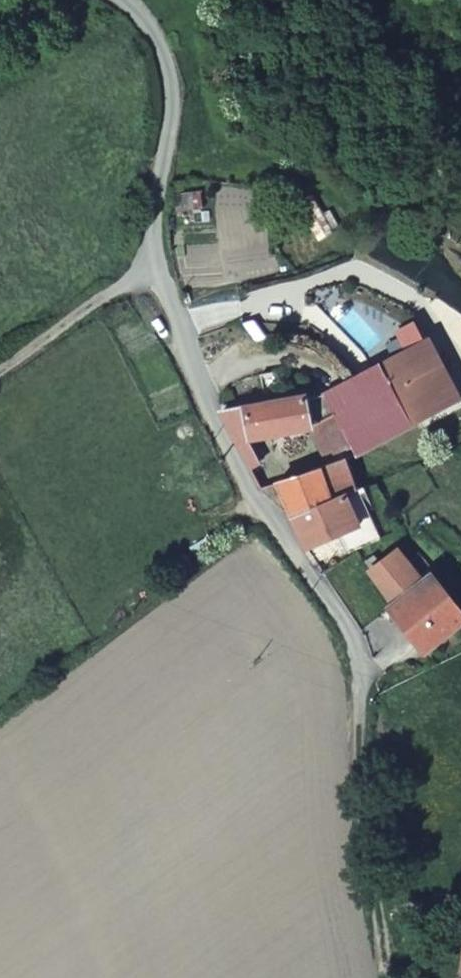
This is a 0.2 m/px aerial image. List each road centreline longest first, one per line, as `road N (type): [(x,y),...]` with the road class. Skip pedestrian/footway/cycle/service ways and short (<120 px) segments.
road 1 (residential): [(123,0),(149,26),(170,89),(155,262),(212,416),(290,558),(352,637),(362,679)]
road 2 (track): [(362,679),(358,778),(390,977)]
road 3 (track): [(155,262),(0,367)]

